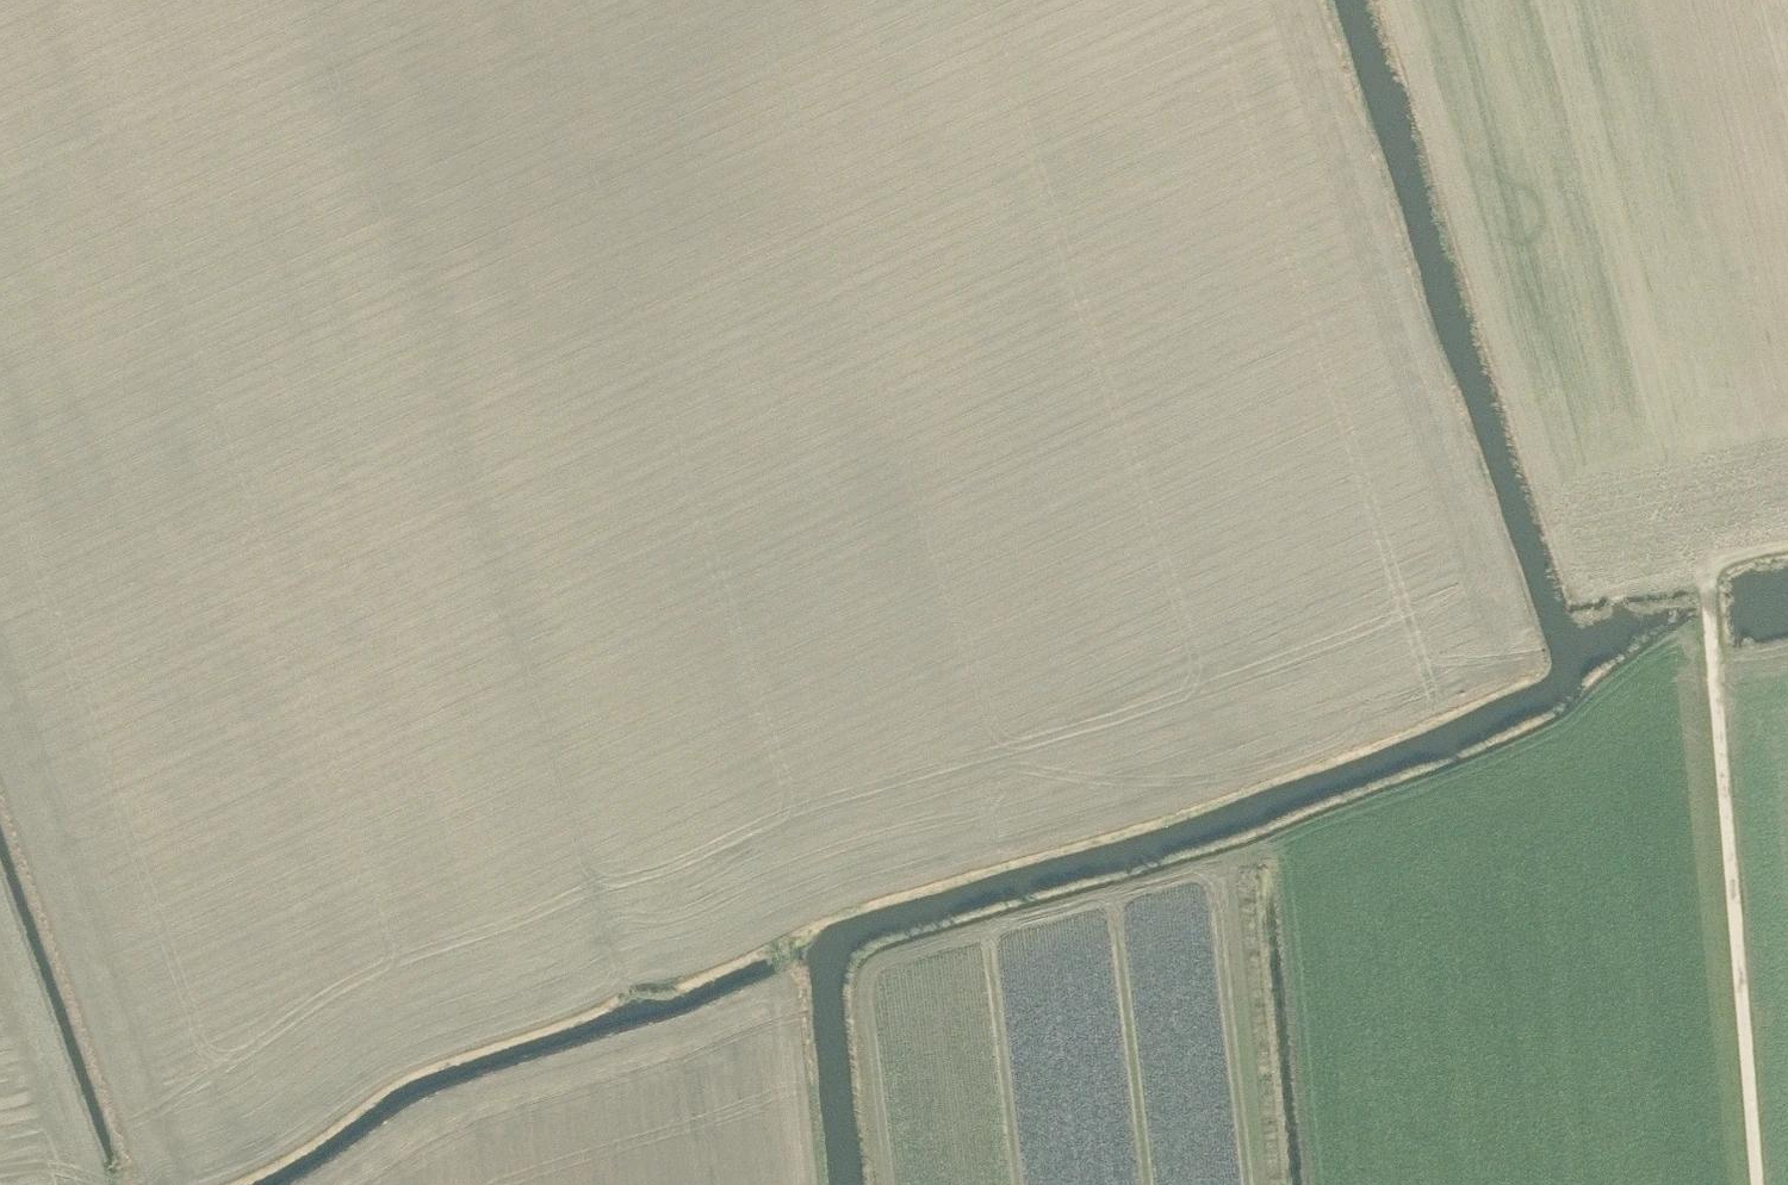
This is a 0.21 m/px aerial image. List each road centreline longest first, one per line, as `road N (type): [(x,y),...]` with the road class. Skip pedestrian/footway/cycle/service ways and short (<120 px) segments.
road 1 (track): [(1756,1184),(1708,586)]

